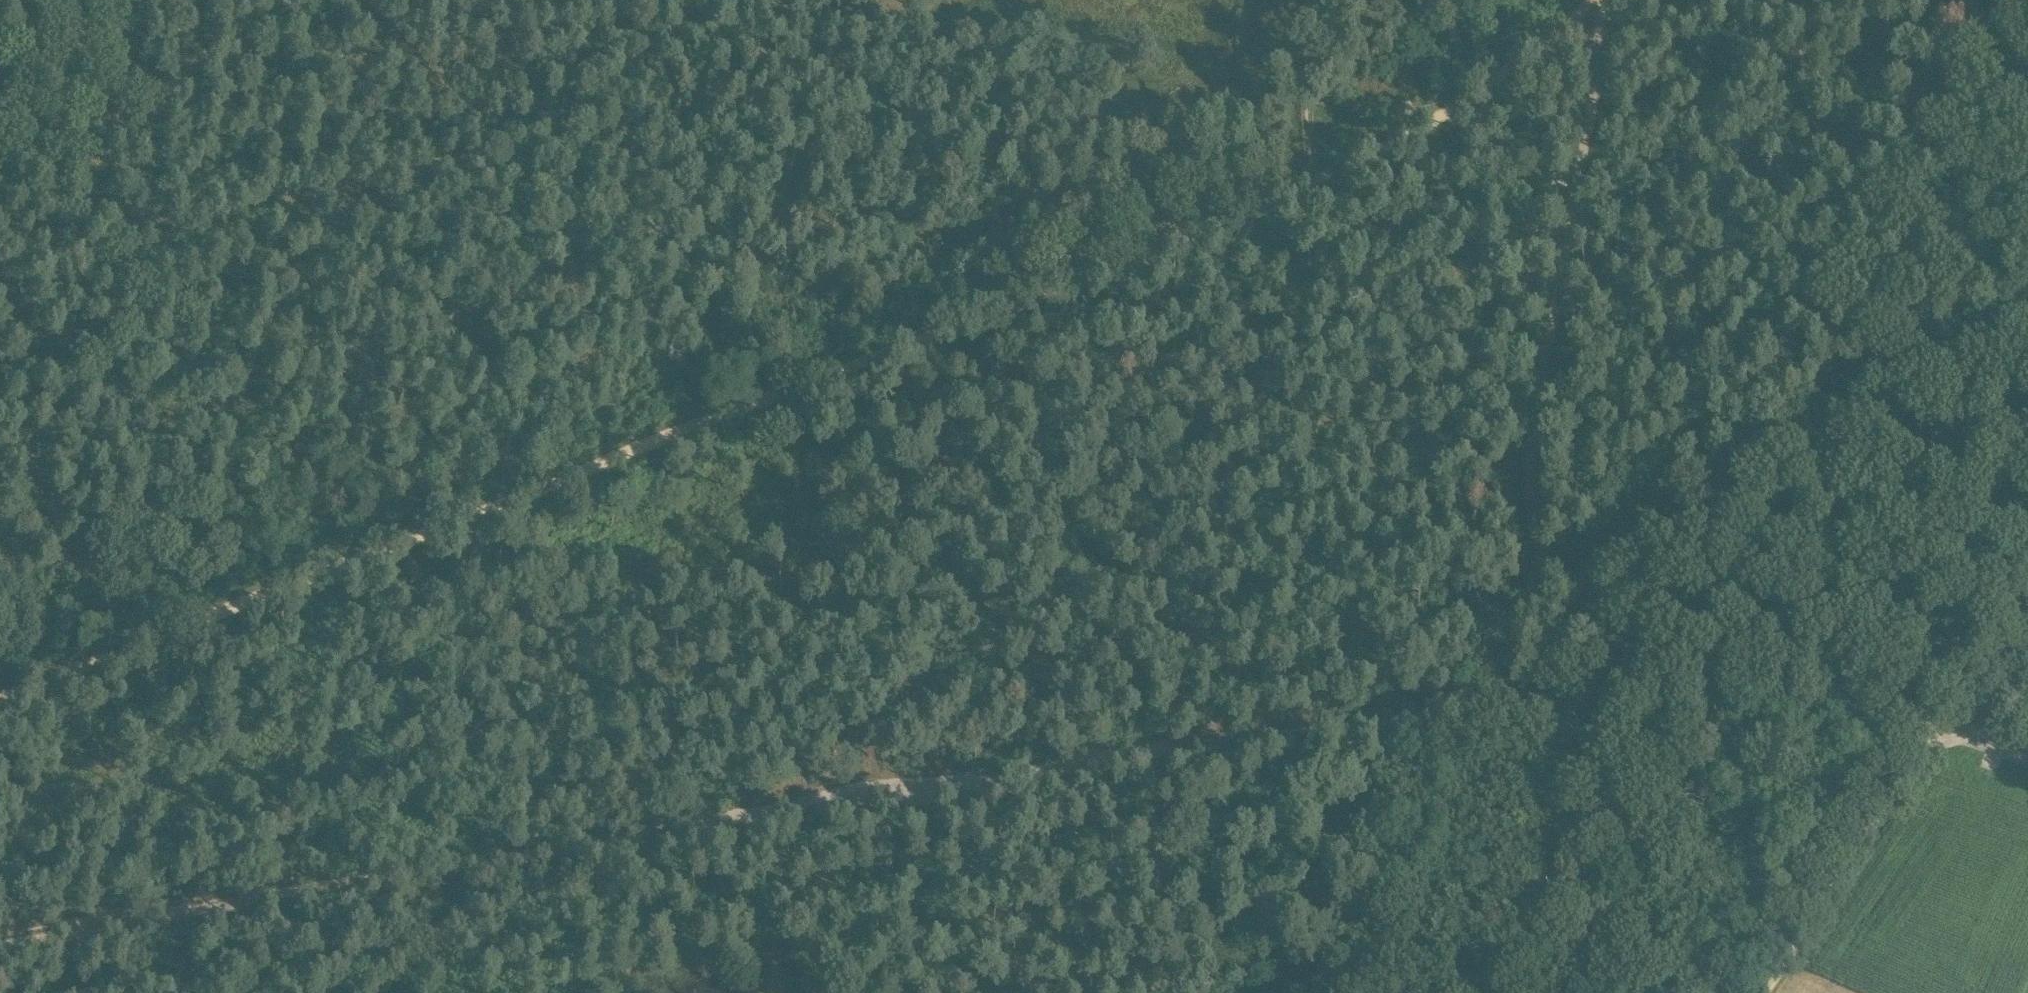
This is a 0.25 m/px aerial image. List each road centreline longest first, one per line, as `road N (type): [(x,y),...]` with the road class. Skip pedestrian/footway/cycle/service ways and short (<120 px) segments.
road 1 (track): [(0,700),(1313,180),(1437,116),(1590,0)]
road 2 (track): [(1933,726),(1763,992)]
road 3 (track): [(2027,581),(1933,726)]

